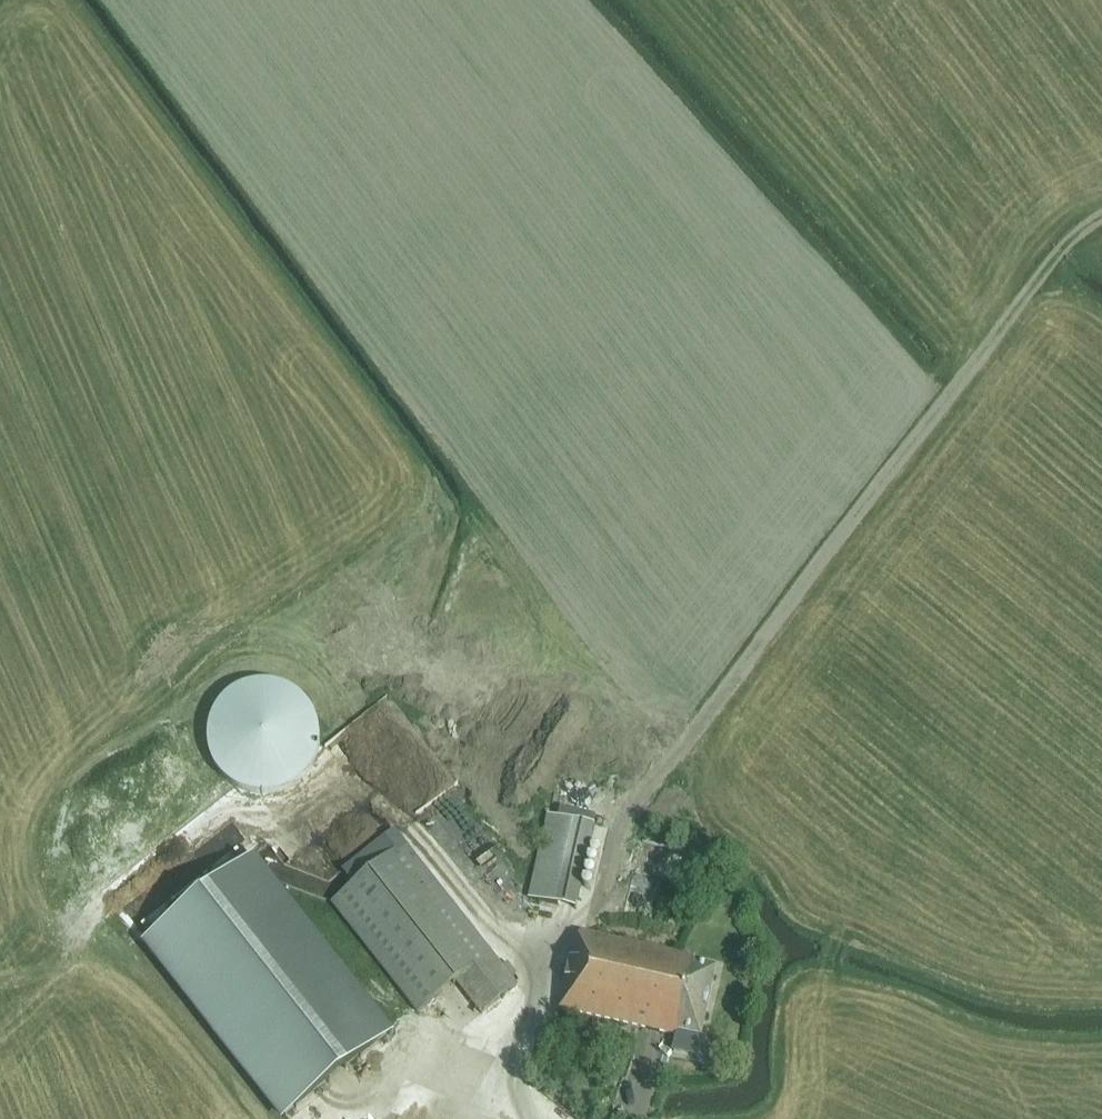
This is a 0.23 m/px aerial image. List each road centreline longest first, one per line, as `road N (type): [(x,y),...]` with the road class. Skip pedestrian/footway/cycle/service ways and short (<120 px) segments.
road 1 (track): [(666,765),(1047,274),(1101,228)]

